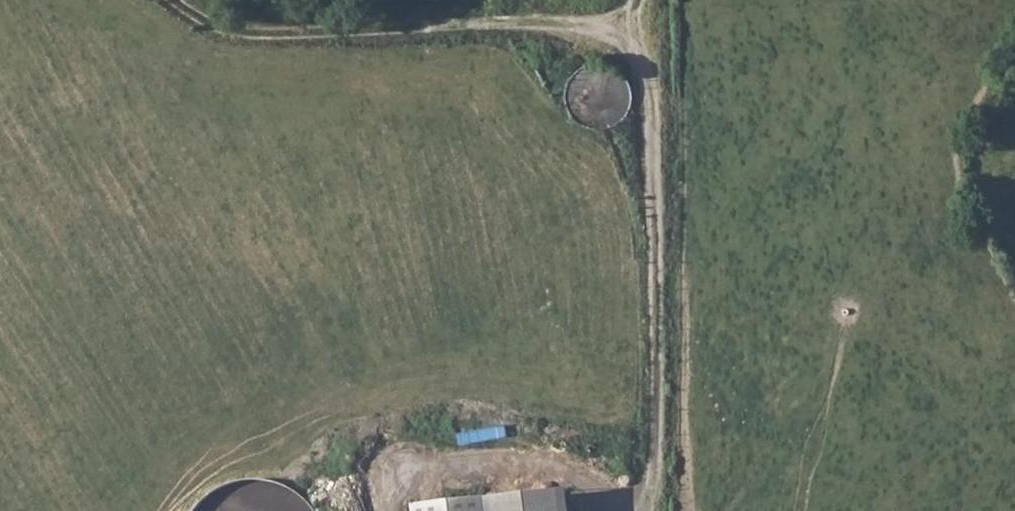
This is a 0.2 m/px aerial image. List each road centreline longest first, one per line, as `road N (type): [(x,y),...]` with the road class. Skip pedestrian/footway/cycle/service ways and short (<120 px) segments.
road 1 (track): [(171,0),(203,23),(258,31),(598,28),(641,60),(654,116),(651,494),(614,504)]

